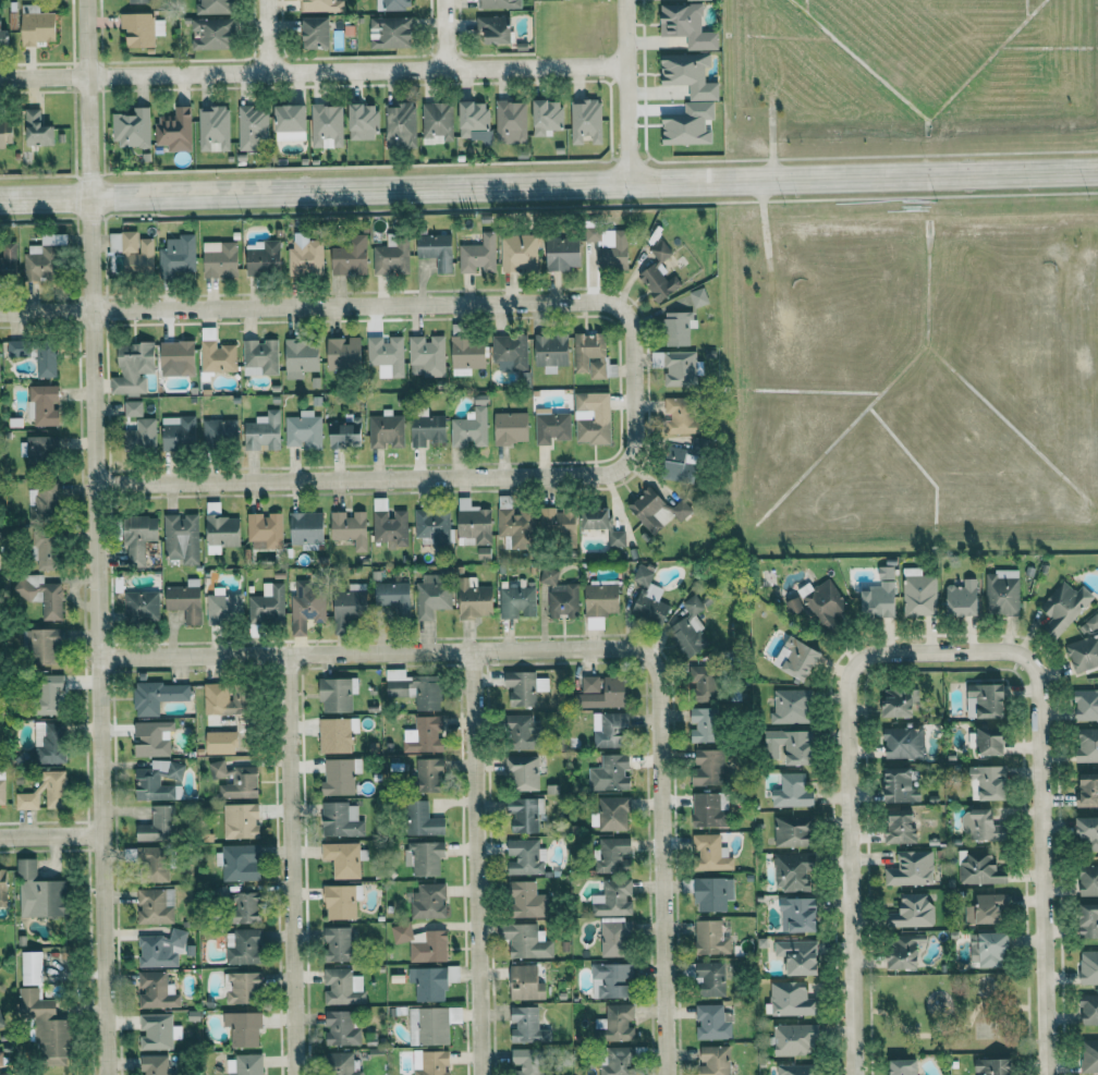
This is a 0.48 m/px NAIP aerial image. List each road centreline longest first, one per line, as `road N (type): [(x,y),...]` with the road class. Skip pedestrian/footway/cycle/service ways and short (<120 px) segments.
road 1 (tertiary): [(1097,170),(0,200)]
road 2 (residential): [(106,1074),(85,0)]
road 3 (residential): [(0,313),(607,306),(627,311),(638,403)]
road 4 (residential): [(95,488),(606,481),(629,471),(635,455),(638,403)]
road 5 (residential): [(650,658),(627,648),(98,658)]
road 6 (residential): [(86,74),(627,64)]
road 7 (residential): [(944,655),(1008,652),(1035,671),(1051,1074)]
road 8 (residential): [(857,1074),(849,695),(854,675),(883,656),(944,655)]
road 9 (residential): [(480,1074),(471,651)]
road 10 (residential): [(295,1074),(285,655)]
road 11 (residential): [(667,1074),(659,680),(650,658)]
road 12 (residential): [(626,0),(627,187)]

